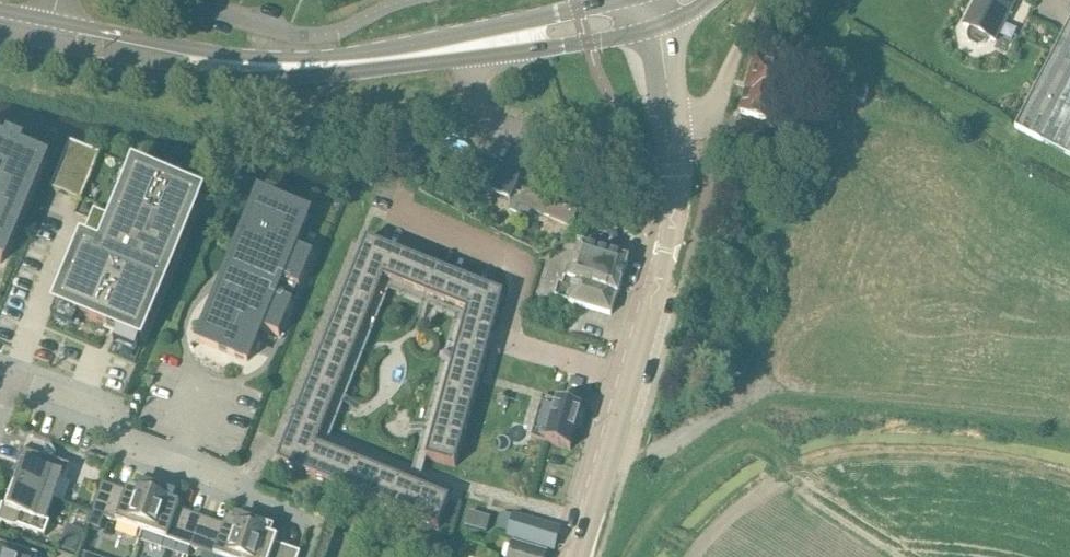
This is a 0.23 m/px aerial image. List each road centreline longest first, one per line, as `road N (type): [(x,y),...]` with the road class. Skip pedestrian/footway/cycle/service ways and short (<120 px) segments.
road 1 (secondary): [(44,56),(165,75),(264,80),(556,49),(655,30)]
road 2 (secondary): [(623,0),(450,40),(330,58),(209,53),(50,23)]
road 3 (unclassified): [(577,556),(673,206),(672,118),(655,30)]
road 4 (track): [(626,556),(675,493),(729,446),(761,449),(788,471),(827,459),(925,455),(1069,479)]
road 5 (residential): [(319,524),(126,448),(107,412),(6,377)]
road 6 (track): [(778,369),(818,388),(1069,415)]
road 7 (track): [(778,369),(851,110)]
road 8 (residential): [(192,0),(312,38),(419,0)]
road 9 (track): [(609,445),(645,452),(669,447),(778,369)]

